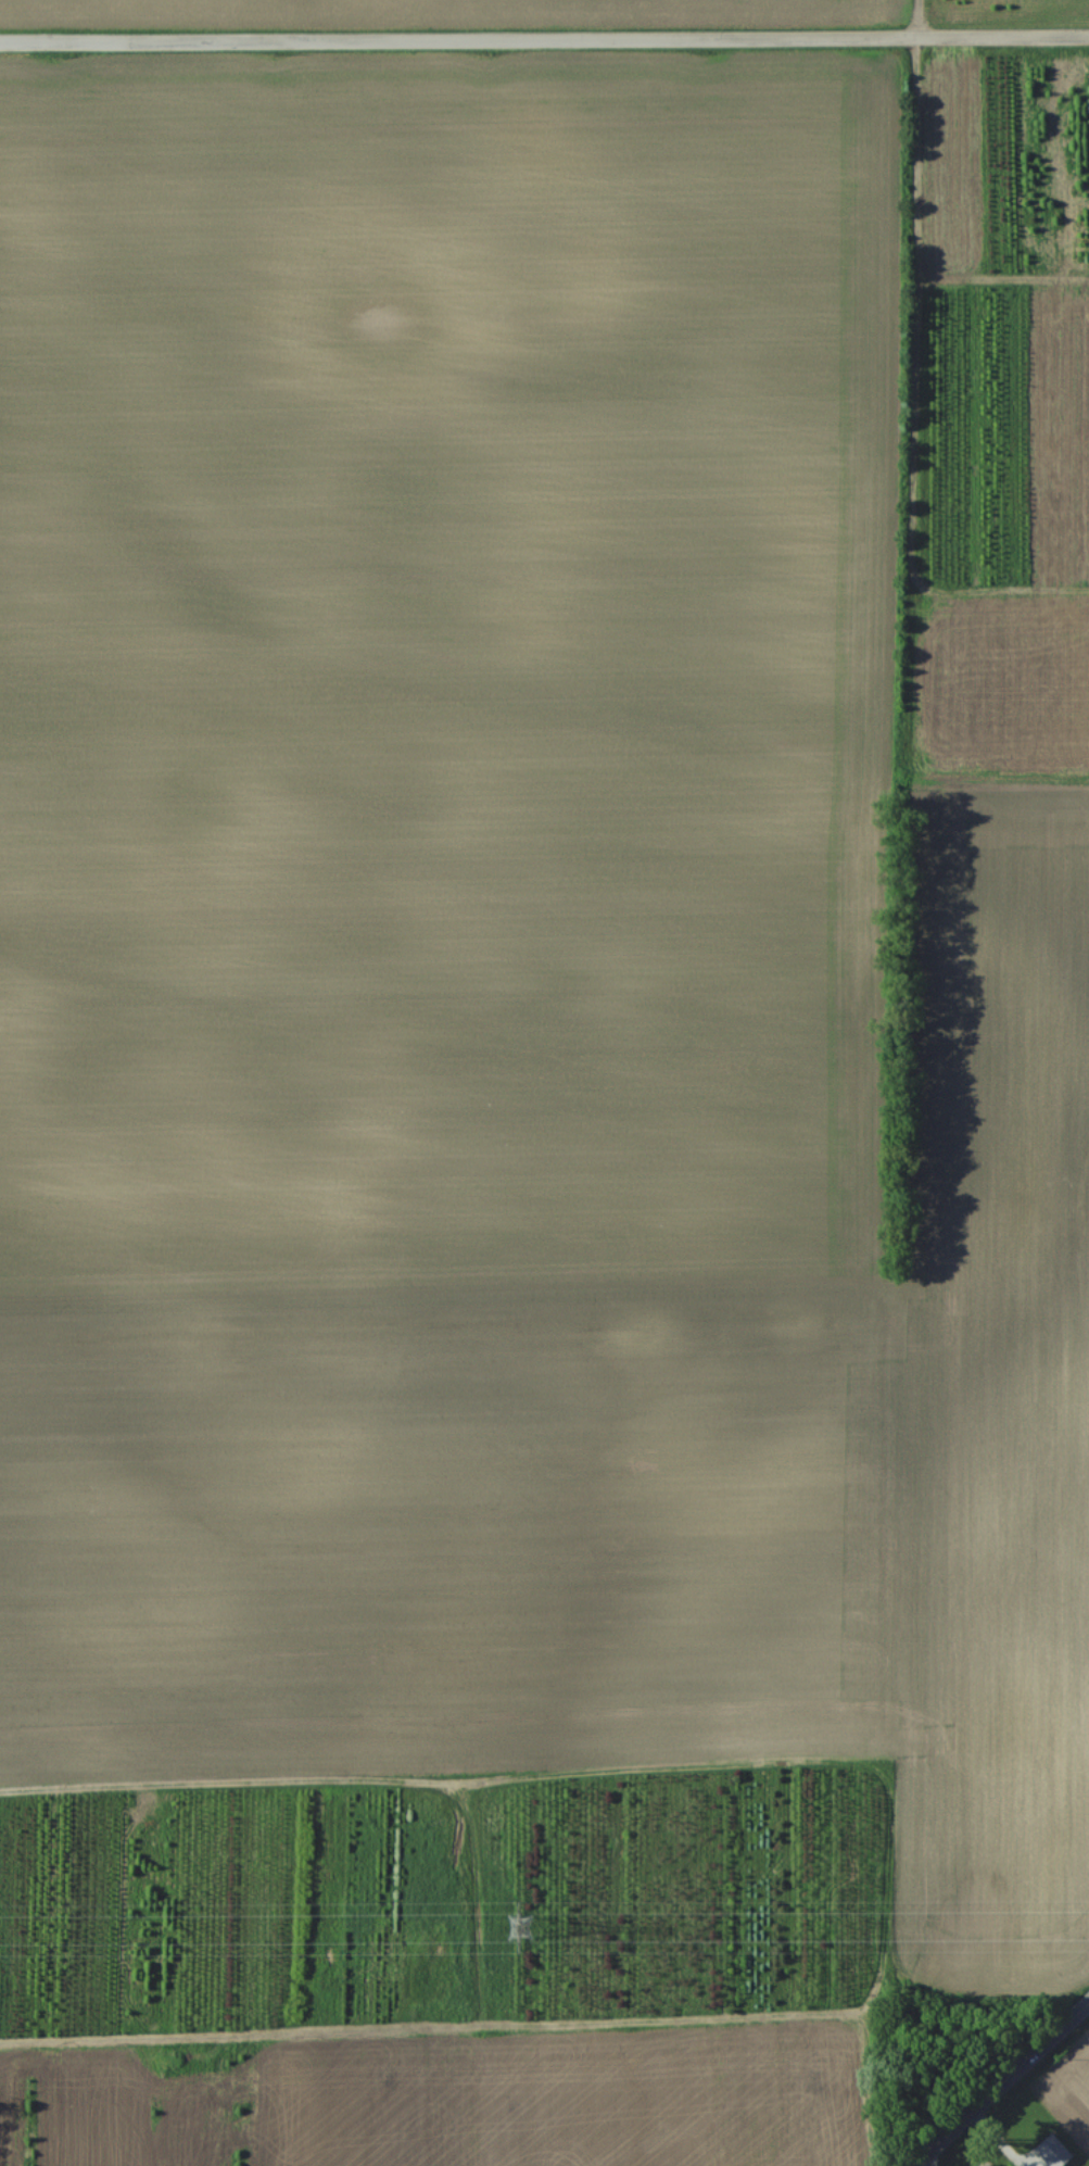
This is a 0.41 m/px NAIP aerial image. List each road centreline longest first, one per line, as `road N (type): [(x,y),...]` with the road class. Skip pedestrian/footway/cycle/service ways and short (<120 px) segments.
road 1 (residential): [(1088,34),(0,42)]
road 2 (tertiary): [(918,2165),(1088,2003)]

